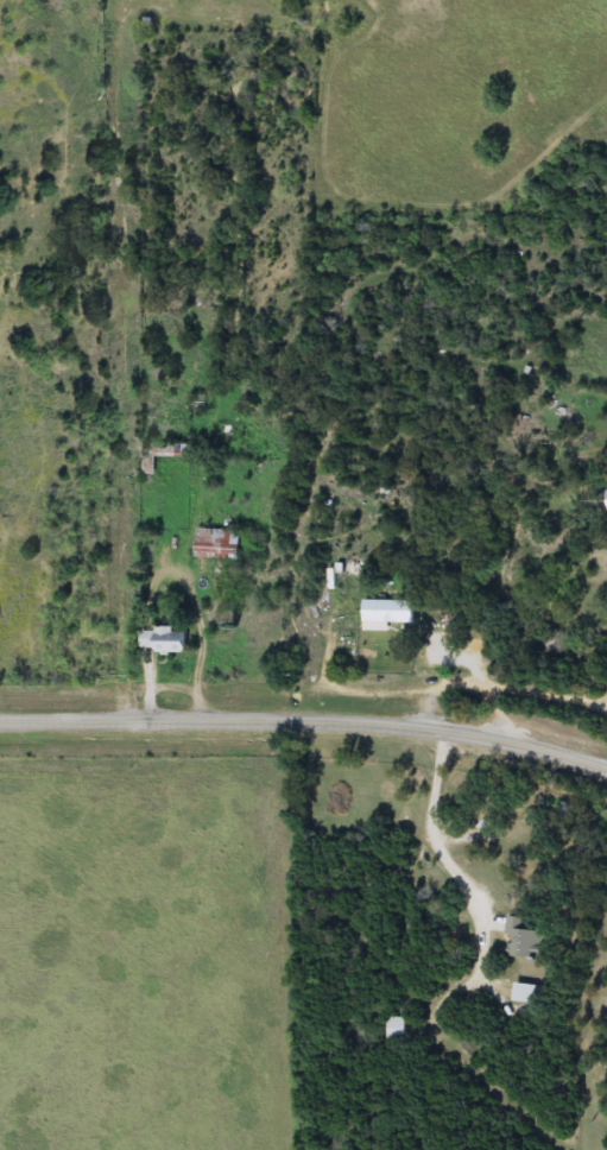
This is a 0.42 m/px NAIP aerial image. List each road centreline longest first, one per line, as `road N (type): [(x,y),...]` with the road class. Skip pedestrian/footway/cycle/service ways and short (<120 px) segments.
road 1 (tertiary): [(606,772),(481,734),(366,722),(0,721)]

